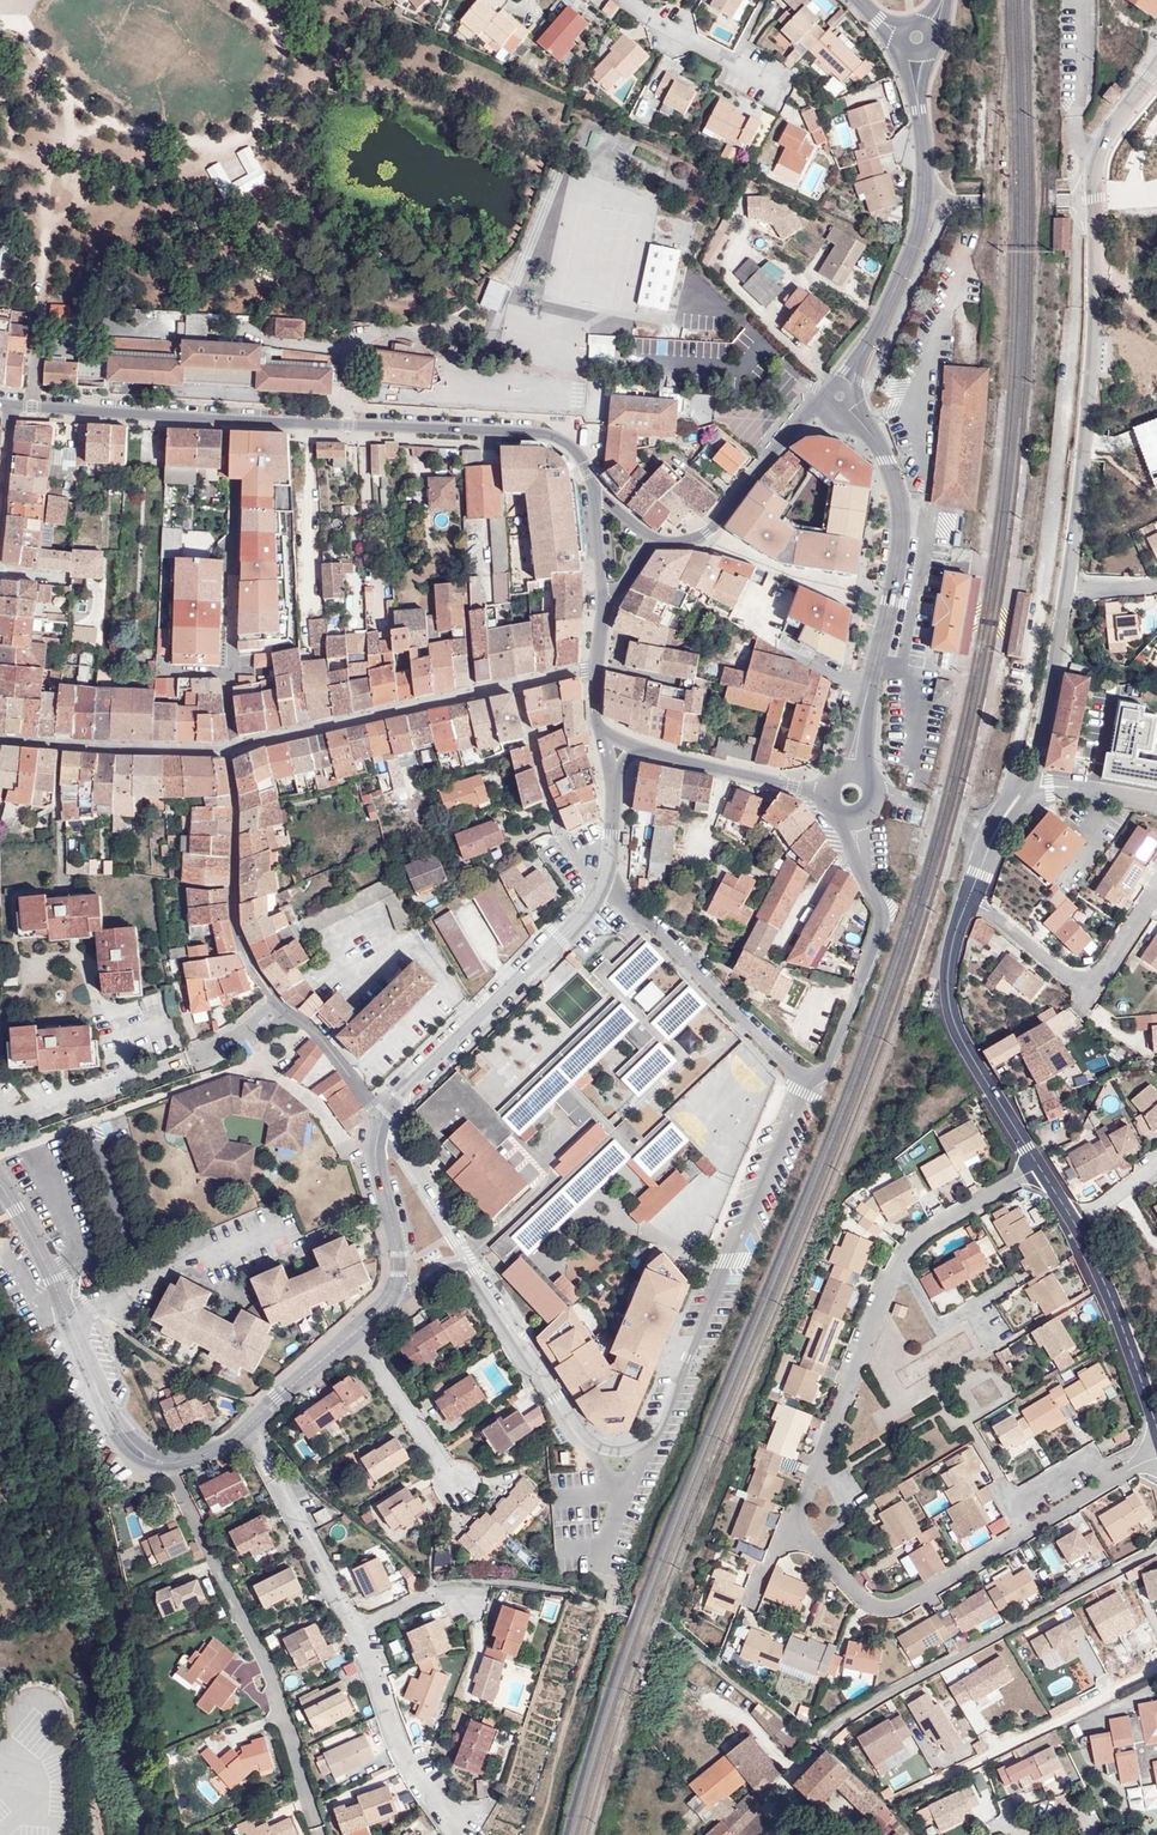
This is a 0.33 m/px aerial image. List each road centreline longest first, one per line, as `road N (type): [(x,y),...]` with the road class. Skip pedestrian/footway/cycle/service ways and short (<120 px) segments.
road 1 (tertiary): [(808,1085),(665,1414),(642,1449),(598,1446),(574,1425),(471,1260)]
road 2 (tertiary): [(0,1184),(125,1444),(166,1466),(205,1459),(250,1426)]
road 3 (residential): [(817,1735),(1156,1545)]
road 4 (tertiary): [(847,406),(882,458),(901,512),(864,773)]
road 5 (residential): [(1094,208),(1079,472),(1063,586)]
road 6 (tertiary): [(589,478),(563,441),(511,428),(235,414)]
road 7 (residential): [(235,414),(233,746)]
road 8 (residential): [(382,1122),(500,994),(611,891)]
road 9 (tertiary): [(854,820),(882,916),(839,1047),(826,1075),(808,1085)]
road 10 (unclassified): [(967,899),(950,969),(955,1020),(1040,1161)]
road 11 (tertiary): [(847,381),(919,232),(918,111)]
road 12 (residential): [(808,1085),(611,891)]
road 13 (residential): [(233,746),(234,907),(255,971),(277,1004)]
road 14 (residential): [(1156,1668),(927,1785)]
road 15 (residential): [(233,746),(474,692)]
road 16 (residential): [(814,1547),(880,1602),(904,1604),(1020,1536)]
road 17 (residential): [(967,899),(1068,974),(1088,977),(1153,906)]
road 18 (tertiary): [(653,538),(707,538),(803,417),(828,403)]
road 19 (residential): [(518,683),(569,845),(593,881),(611,891)]
road 20 (residential): [(250,1426),(352,1635)]
road 21 (residential): [(828,793),(603,742)]
road 22 (unclassified): [(1075,1222),(1156,1431)]
road 23 (residential): [(352,1635),(425,1801),(459,1823)]
road 24 (residential): [(901,1261),(819,1462)]
road 25 (residential): [(1063,586),(1030,788)]
road 26 (tertiary): [(235,414),(33,403)]
road 27 (residential): [(354,1335),(458,1482)]
road 28 (tertiary): [(393,1297),(398,1254),(375,1153),(382,1122)]
road 29 (residential): [(1111,1479),(1094,1453),(1001,1499),(1020,1536)]
road 30 (residential): [(633,0),(784,89)]
road 31 (residential): [(1040,1161),(926,1228),(901,1261)]
road 32 (residential): [(60,743),(233,746)]
road 33 (tertiary): [(471,1260),(382,1122)]
road 34 (residential): [(1156,64),(1111,127),(1094,208)]
road 35 (residential): [(277,1004),(325,1043),(382,1122)]
road 36 (residential): [(589,478),(593,630)]
road 37 (residential): [(611,891),(603,742)]
road 38 (residential): [(0,547),(11,401)]
road 39 (tertiary): [(250,1426),(354,1335)]
road 40 (residential): [(901,1261),(940,1328),(975,1309),(981,1323)]
road 41 (unclassified): [(1030,788),(992,841),(967,899)]
road 42 (residential): [(1156,803),(1030,788)]

